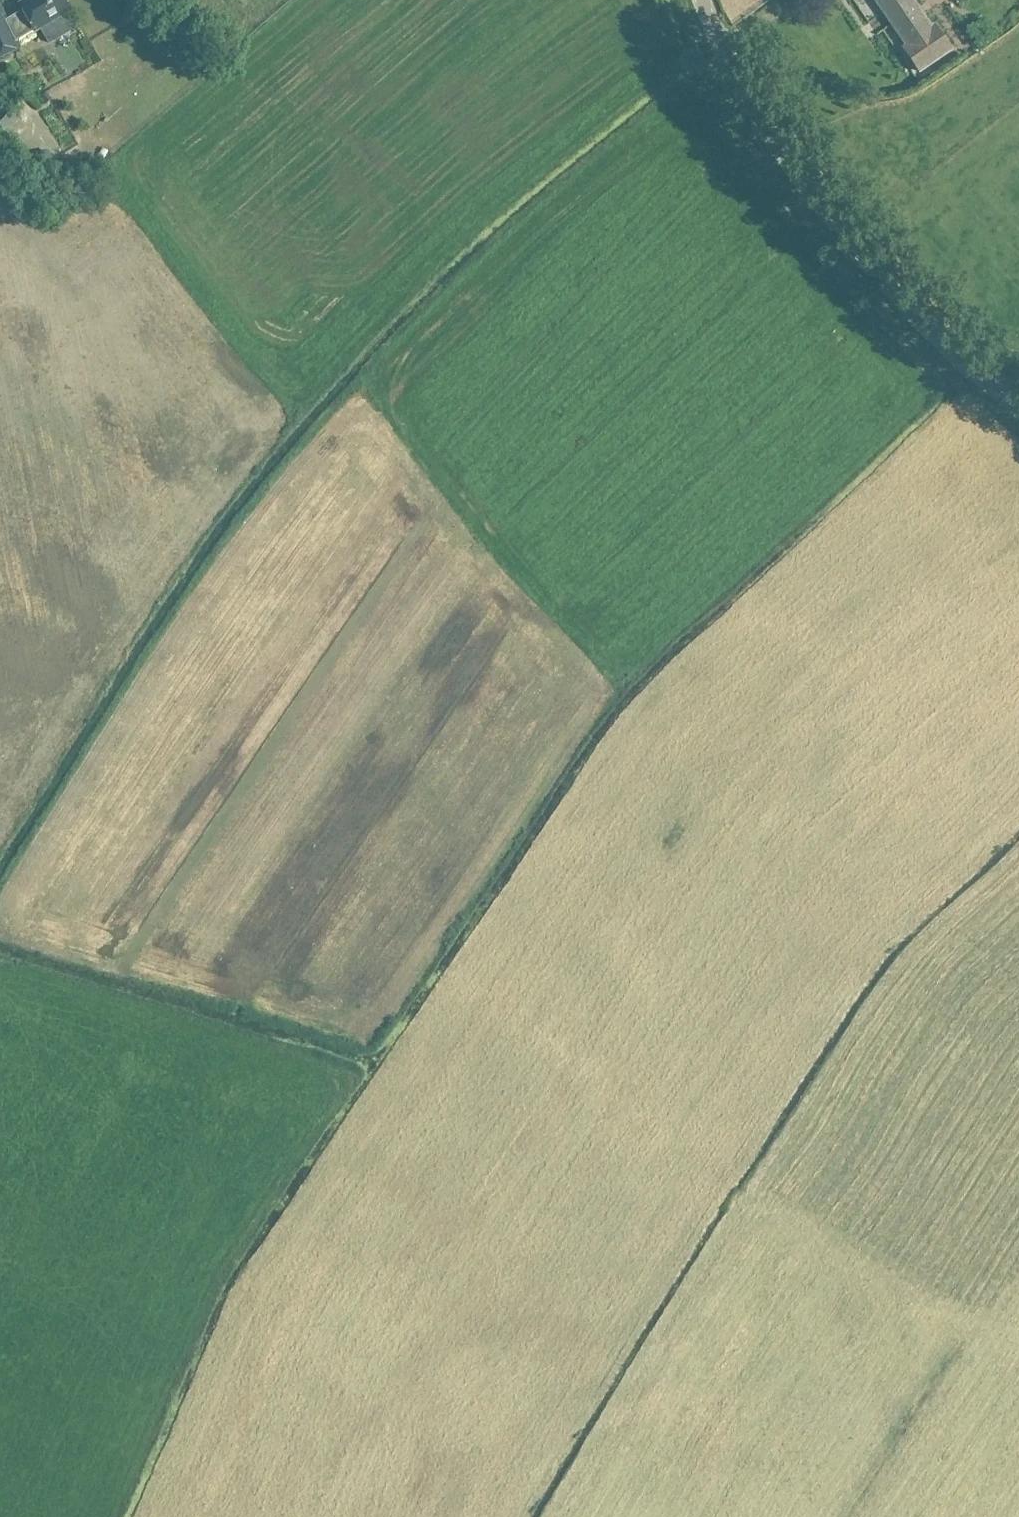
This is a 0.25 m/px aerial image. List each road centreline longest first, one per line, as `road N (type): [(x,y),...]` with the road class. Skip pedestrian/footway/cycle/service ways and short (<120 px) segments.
road 1 (unclassified): [(1018,406),(946,346),(860,255),(779,149),(701,0)]

